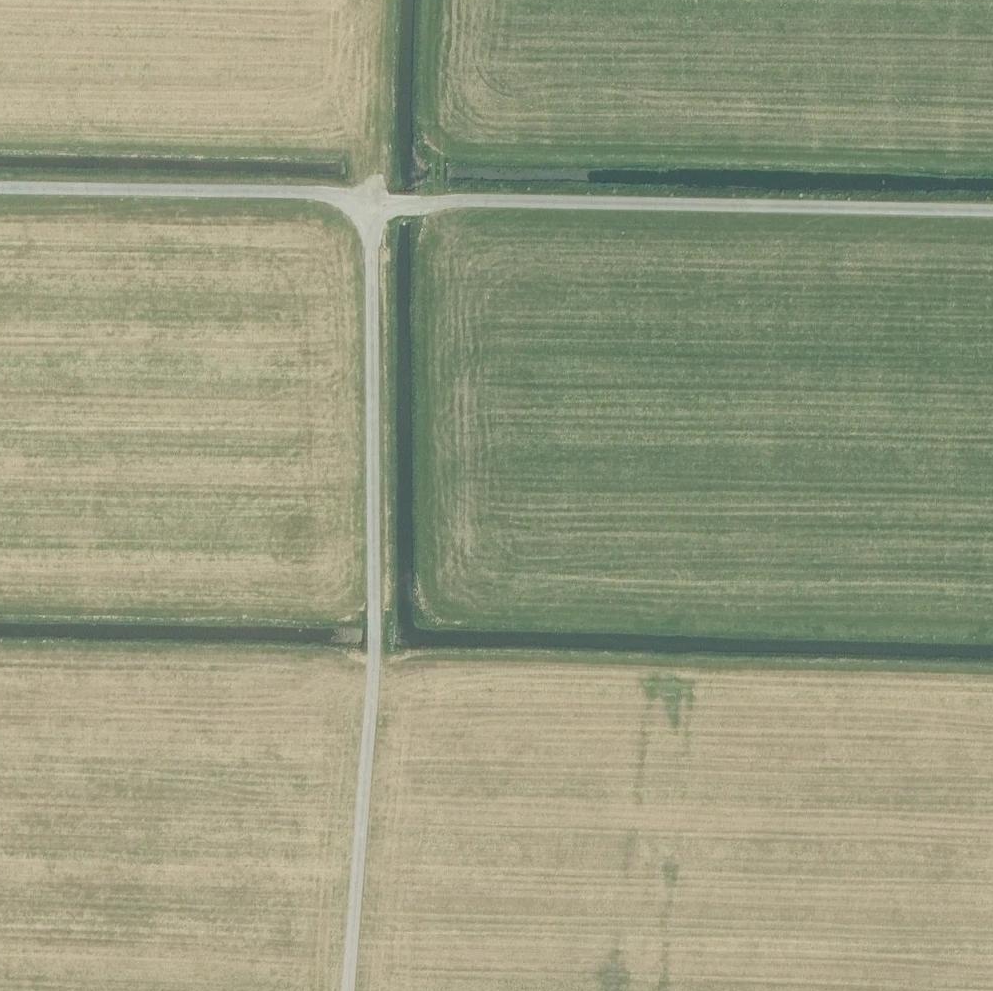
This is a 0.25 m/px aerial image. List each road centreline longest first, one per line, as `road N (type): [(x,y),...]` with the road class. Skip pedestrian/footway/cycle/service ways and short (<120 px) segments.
road 1 (track): [(992,210),(453,199),(372,206),(320,193),(0,188)]
road 2 (track): [(372,206),(374,643),(348,990)]

